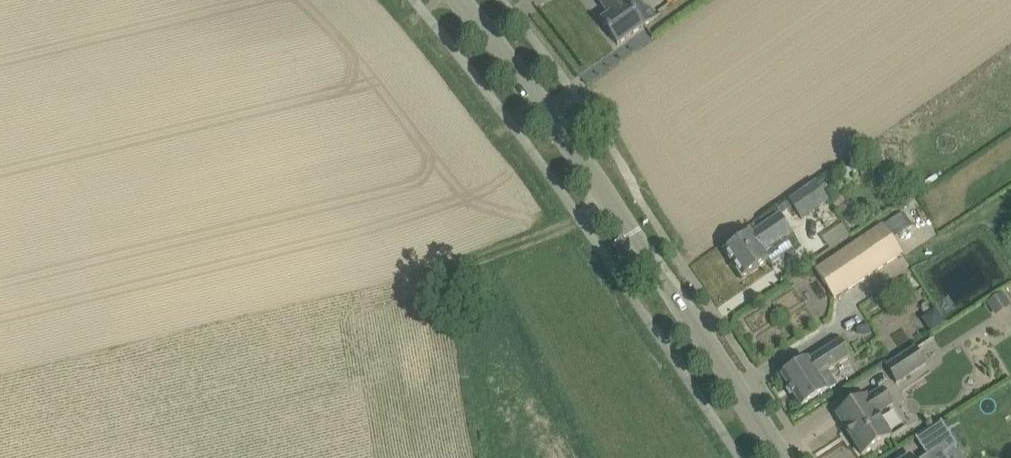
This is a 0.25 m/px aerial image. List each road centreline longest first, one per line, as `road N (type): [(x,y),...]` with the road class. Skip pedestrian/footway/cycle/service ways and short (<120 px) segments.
road 1 (secondary): [(782,457),(551,114),(460,0)]

